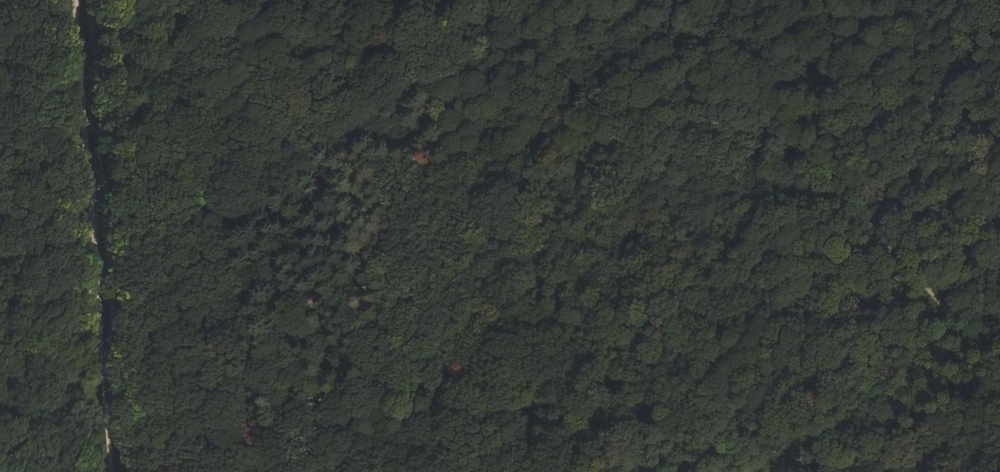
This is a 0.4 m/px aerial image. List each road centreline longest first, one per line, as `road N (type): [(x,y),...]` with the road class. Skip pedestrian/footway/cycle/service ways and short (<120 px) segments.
road 1 (track): [(0,364),(463,0)]
road 2 (track): [(875,217),(691,4)]
road 3 (track): [(999,357),(875,217)]

